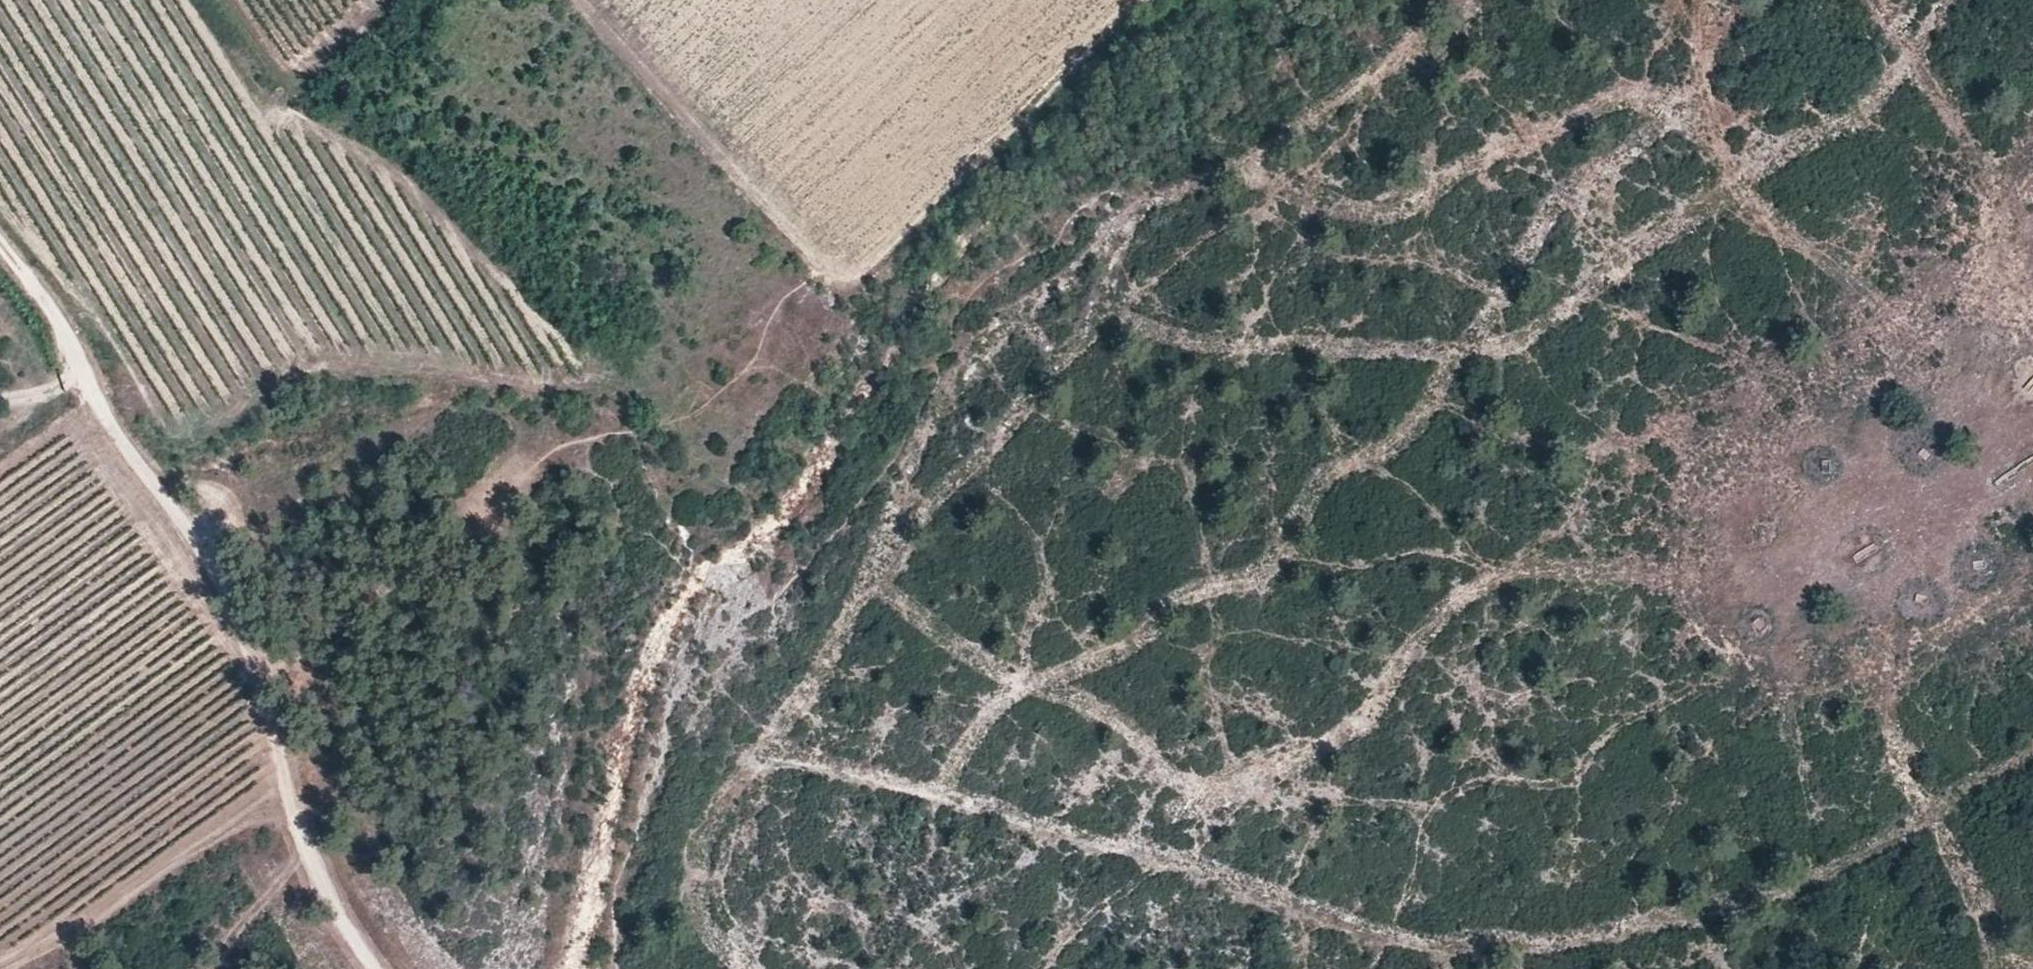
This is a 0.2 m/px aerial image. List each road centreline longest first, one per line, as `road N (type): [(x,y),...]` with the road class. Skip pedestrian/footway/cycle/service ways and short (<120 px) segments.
road 1 (track): [(0,246),(72,345),(112,431),(199,563),(313,872),(377,968)]
road 2 (track): [(266,749),(504,502)]
road 3 (track): [(285,806),(207,845),(76,942),(10,968)]

